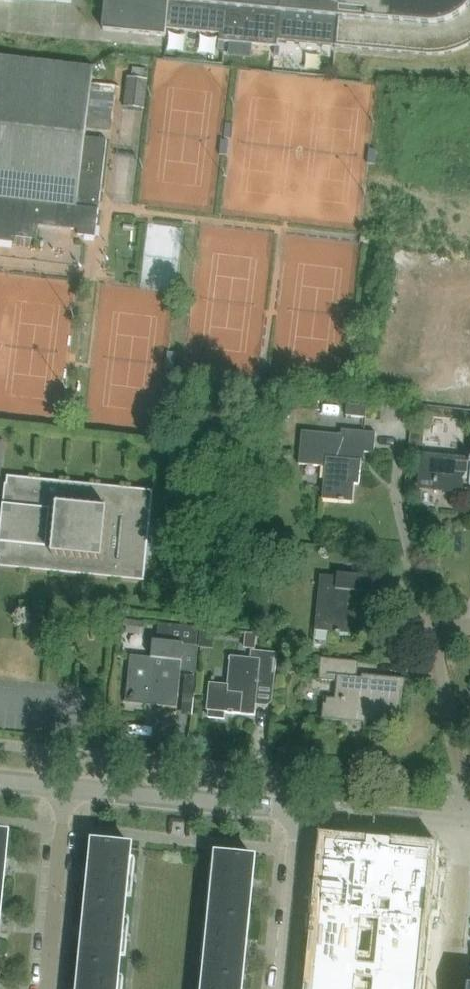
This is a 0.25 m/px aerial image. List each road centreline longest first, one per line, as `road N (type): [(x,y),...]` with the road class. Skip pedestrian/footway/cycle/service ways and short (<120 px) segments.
road 1 (residential): [(302,810),(66,787)]
road 2 (residential): [(47,988),(66,787)]
road 3 (residential): [(464,826),(462,770),(429,628)]
road 4 (residential): [(284,988),(302,810)]
road 5 (residential): [(464,826),(302,810)]
road 6 (residential): [(448,988),(464,826)]

